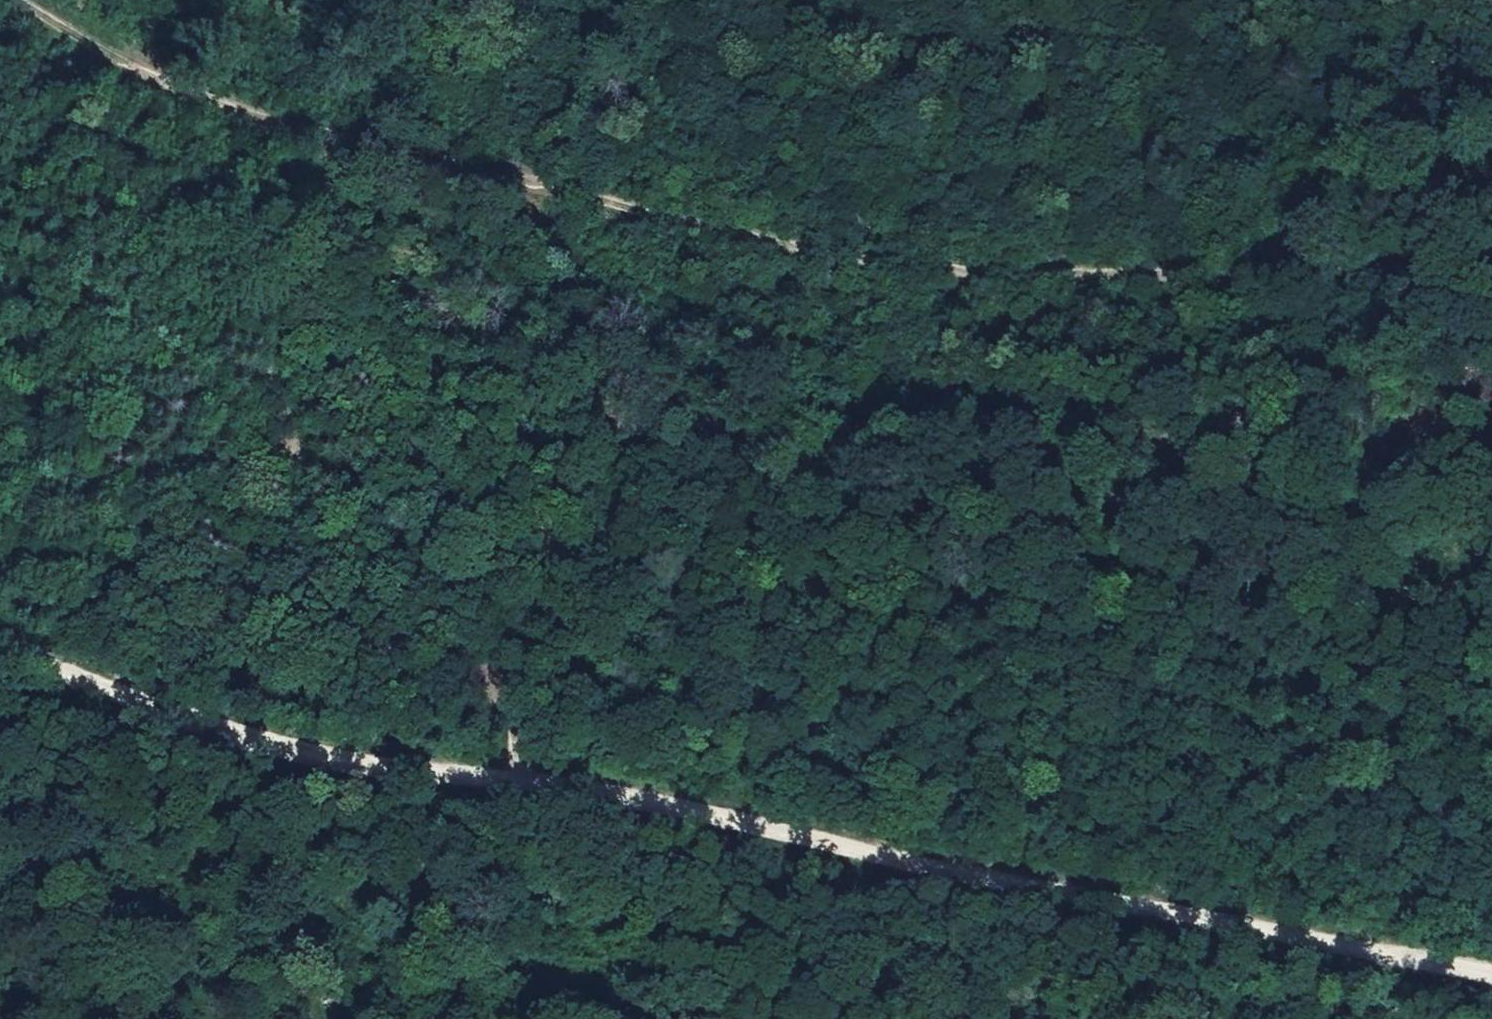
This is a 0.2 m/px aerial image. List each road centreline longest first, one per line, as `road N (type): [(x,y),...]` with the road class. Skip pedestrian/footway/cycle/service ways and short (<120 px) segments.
road 1 (track): [(1491,974),(1151,921),(618,800),(342,760),(89,675),(0,632)]
road 2 (track): [(1491,244),(1354,269),(959,277),(439,168),(212,103),(19,0)]
road 3 (track): [(925,1018),(1002,887)]

